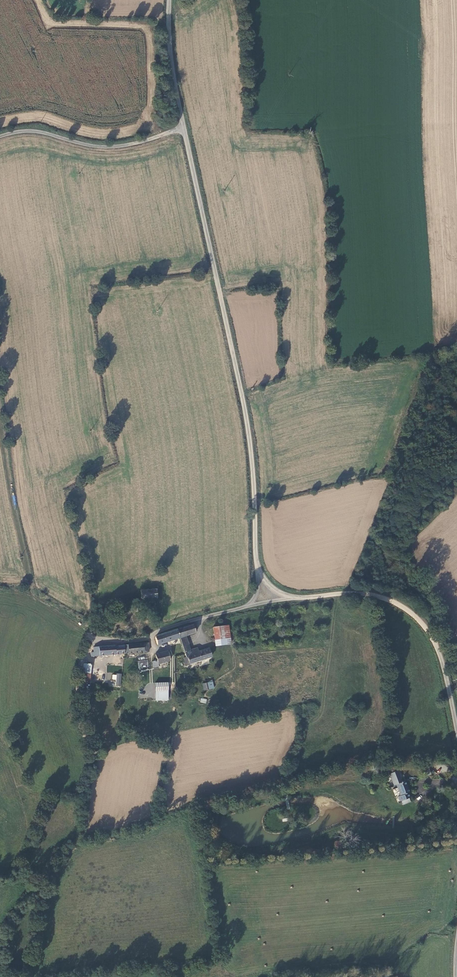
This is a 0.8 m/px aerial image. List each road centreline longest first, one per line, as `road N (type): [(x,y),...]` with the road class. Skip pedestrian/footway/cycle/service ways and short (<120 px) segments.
road 1 (unclassified): [(184,128),(244,408),(256,554),(267,590),(298,601),(362,597),(415,620),(443,671),(456,737)]
road 2 (track): [(0,398),(30,587),(88,622),(92,641)]
road 3 (residential): [(184,128),(120,146),(27,131),(0,136)]
road 4 (unclassified): [(169,0),(184,128)]

